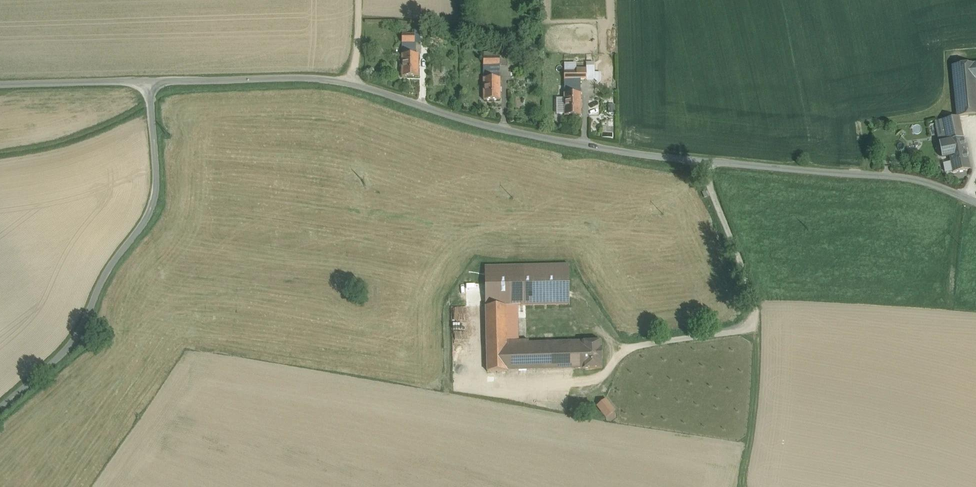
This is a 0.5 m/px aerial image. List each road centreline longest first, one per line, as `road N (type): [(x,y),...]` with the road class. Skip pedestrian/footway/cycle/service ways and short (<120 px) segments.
road 1 (unclassified): [(0,83),(337,77),(506,130),(623,151),(925,183),(975,203)]
road 2 (track): [(537,381),(600,382),(626,347),(748,328),(753,298),(703,160)]
road 3 (track): [(150,82),(158,204),(104,287),(82,341),(0,414)]

